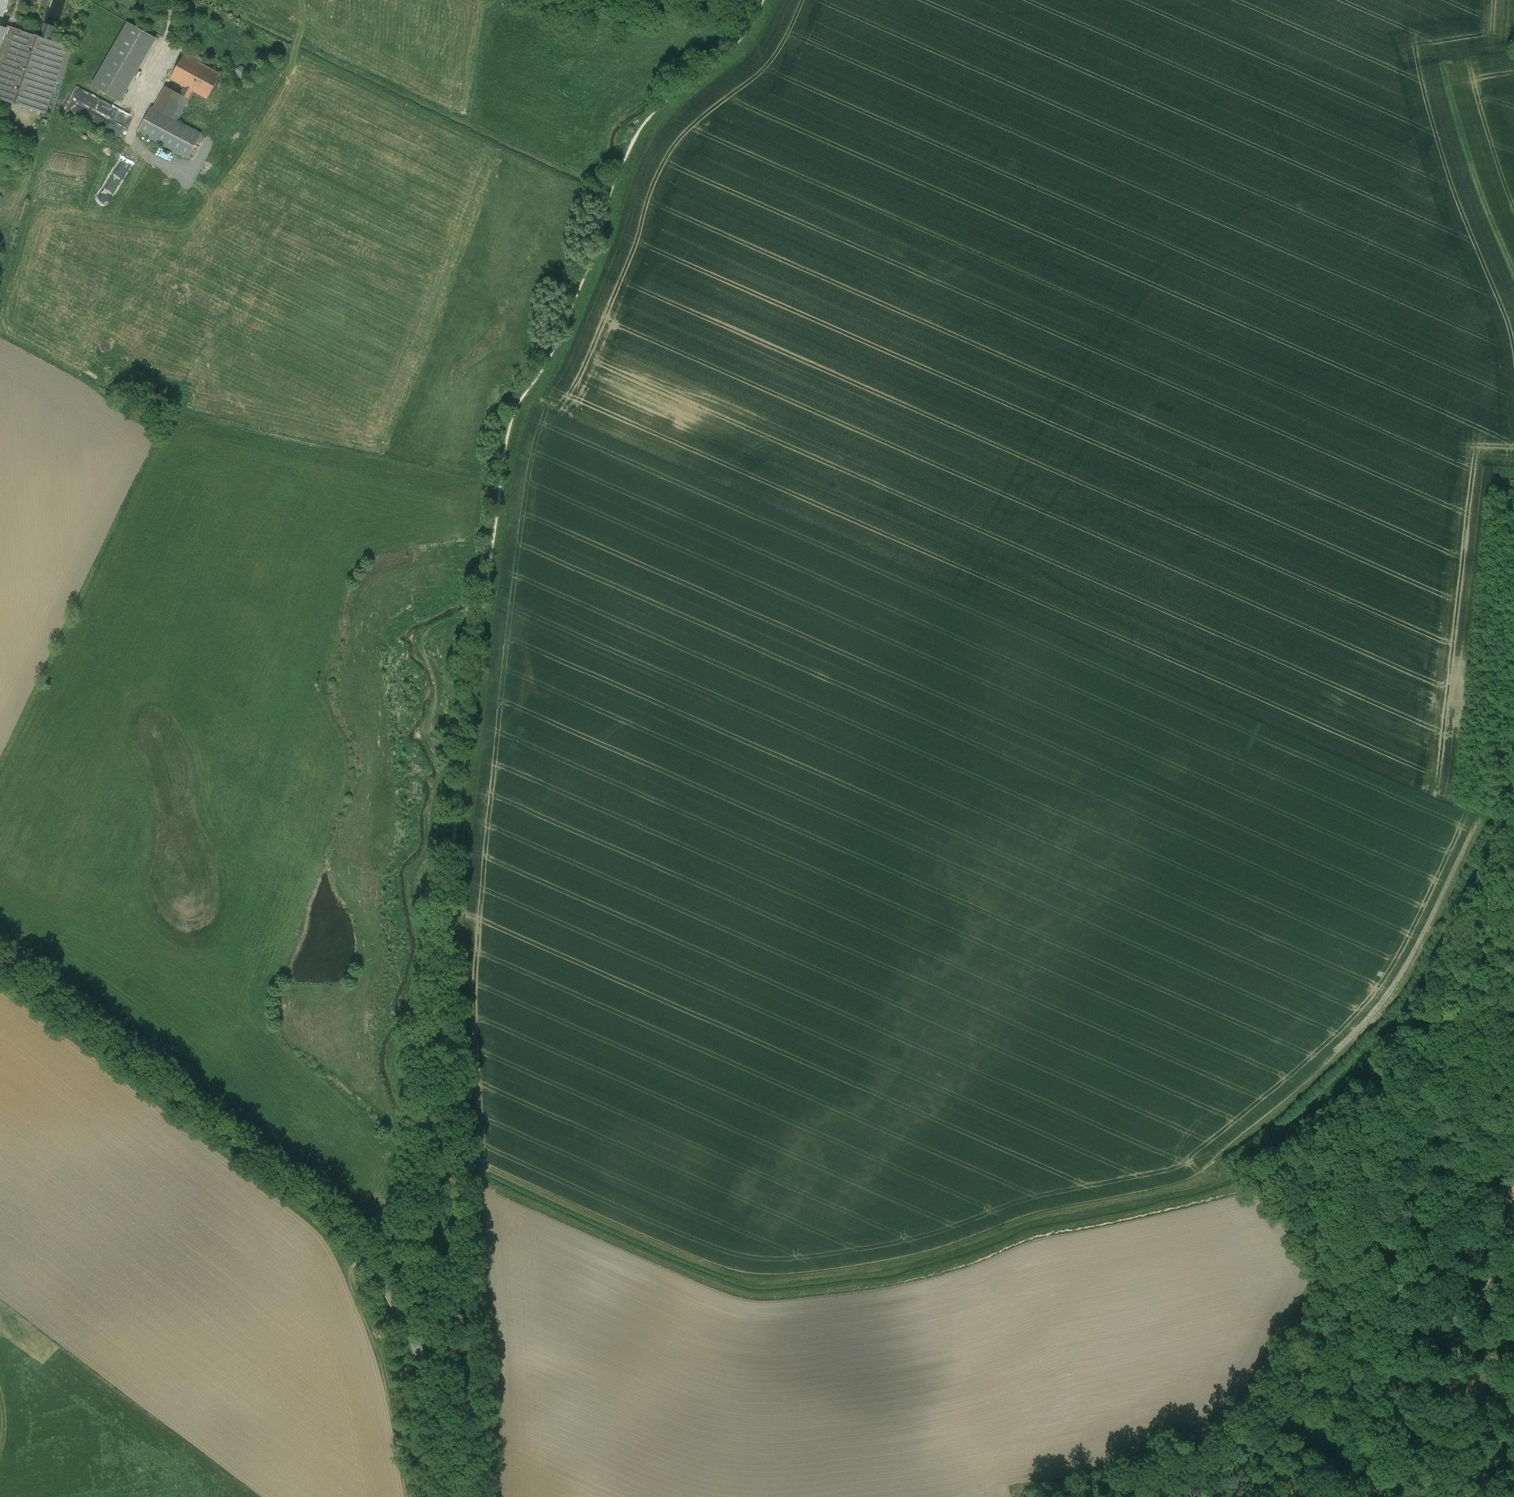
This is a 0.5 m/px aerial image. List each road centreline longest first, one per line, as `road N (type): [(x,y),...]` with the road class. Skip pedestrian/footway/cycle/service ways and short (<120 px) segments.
road 1 (unclassified): [(456,1496),(436,1370),(347,1225),(0,958)]

